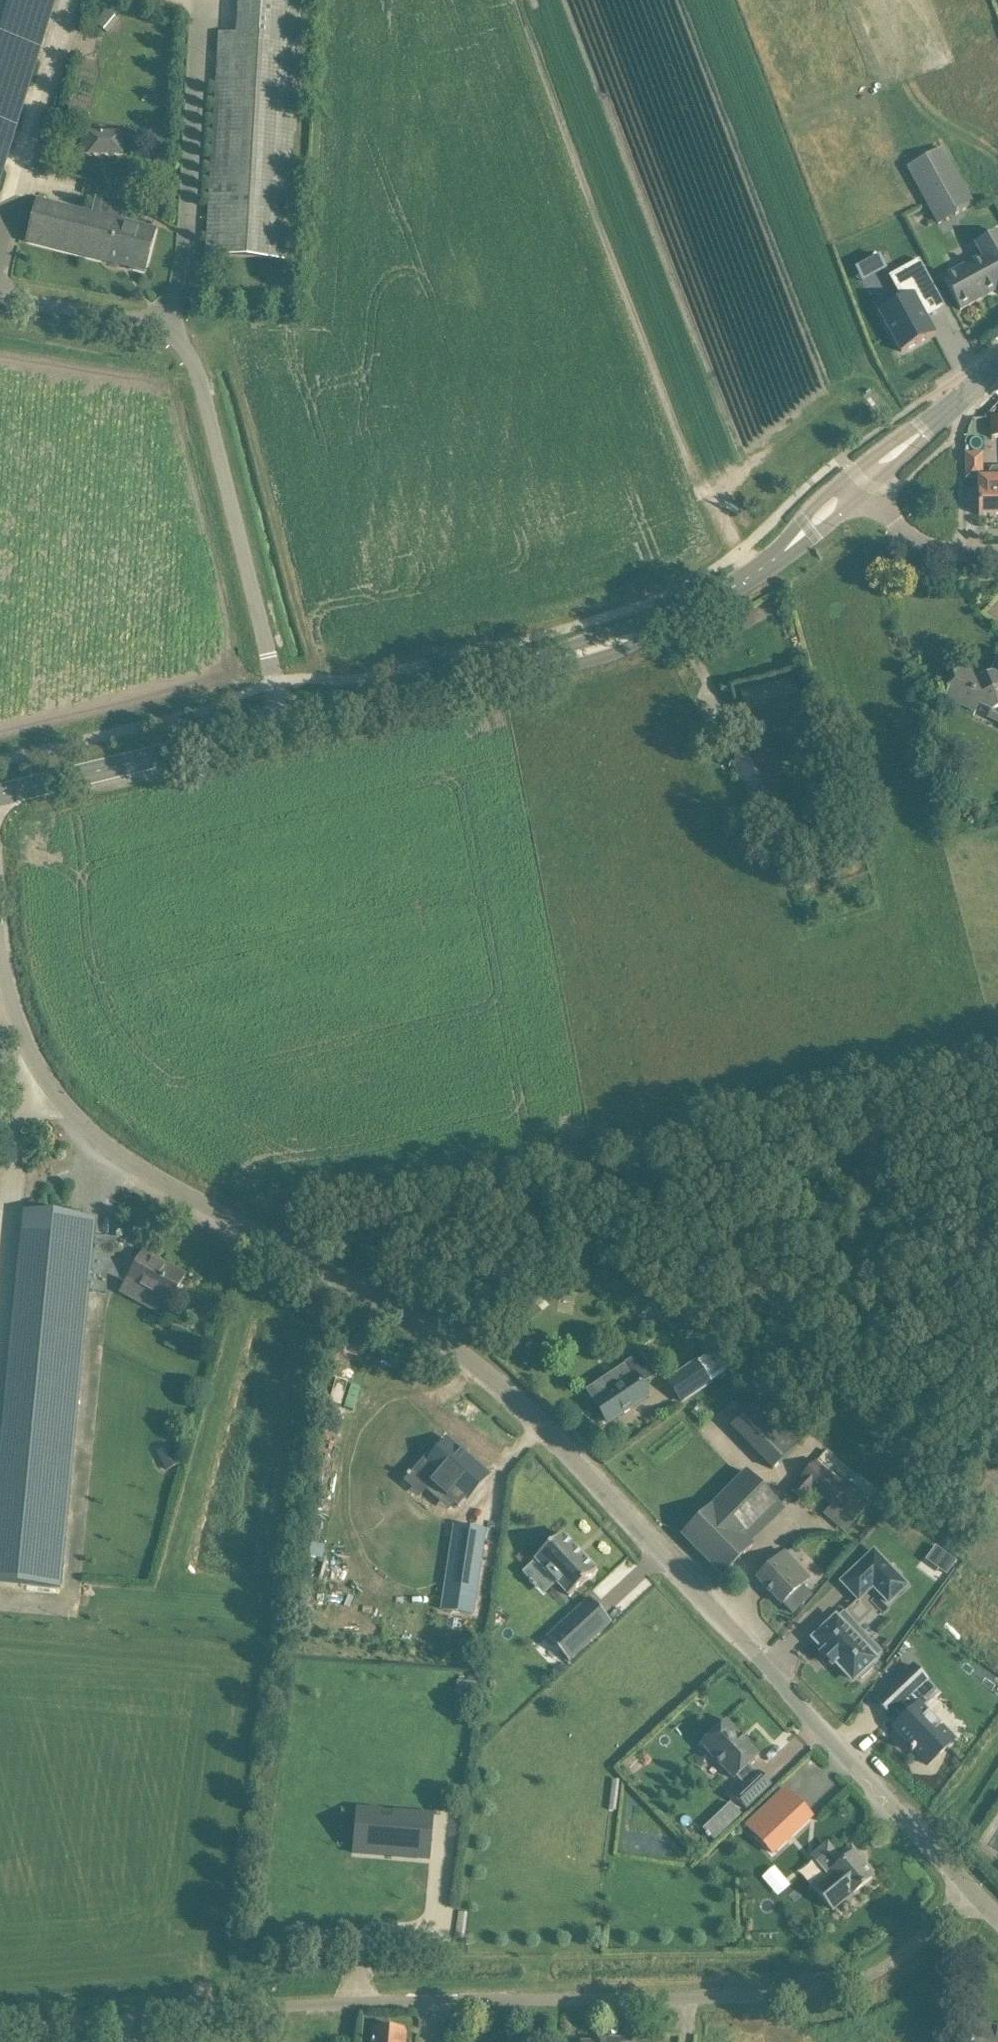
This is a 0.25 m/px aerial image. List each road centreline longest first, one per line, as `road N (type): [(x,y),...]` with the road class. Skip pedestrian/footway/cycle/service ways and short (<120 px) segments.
road 1 (unclassified): [(972,1892),(561,1444),(469,1363),(393,1308),(88,1141),(37,1072),(14,1016),(0,946)]
road 2 (unclassified): [(0,2032),(285,2007),(786,1996),(859,1983),(972,1892)]
road 3 (unclassified): [(286,727),(191,353),(130,318),(0,297)]
road 4 (tertiary): [(0,793),(286,727)]
road 5 (tertiary): [(286,727),(530,666)]
road 6 (tertiary): [(658,626),(732,588),(802,537)]
road 7 (residential): [(869,489),(917,541),(997,552)]
road 8 (tertiary): [(530,666),(620,651),(658,626)]
road 9 (tertiary): [(658,626),(613,632),(530,666)]

